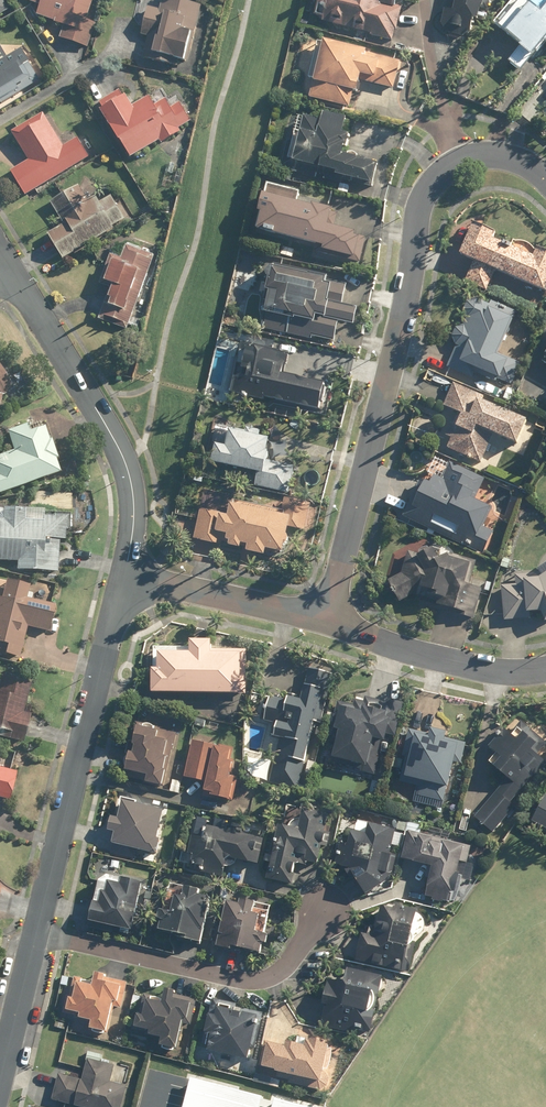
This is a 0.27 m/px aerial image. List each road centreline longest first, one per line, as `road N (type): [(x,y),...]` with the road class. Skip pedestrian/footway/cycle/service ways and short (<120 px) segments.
road 1 (residential): [(122,574),(34,931)]
road 2 (residential): [(9,267),(116,439),(134,518),(122,574)]
road 3 (residential): [(34,931),(253,981),(282,971),(330,904)]
road 4 (residential): [(403,311),(327,621)]
road 5 (residential): [(545,183),(509,157),(477,154),(438,171),(416,218),(403,311)]
road 6 (residential): [(327,621),(387,646),(484,668),(545,669)]
road 7 (residential): [(122,574),(327,621)]
road 8 (residential): [(34,931),(0,1074)]

